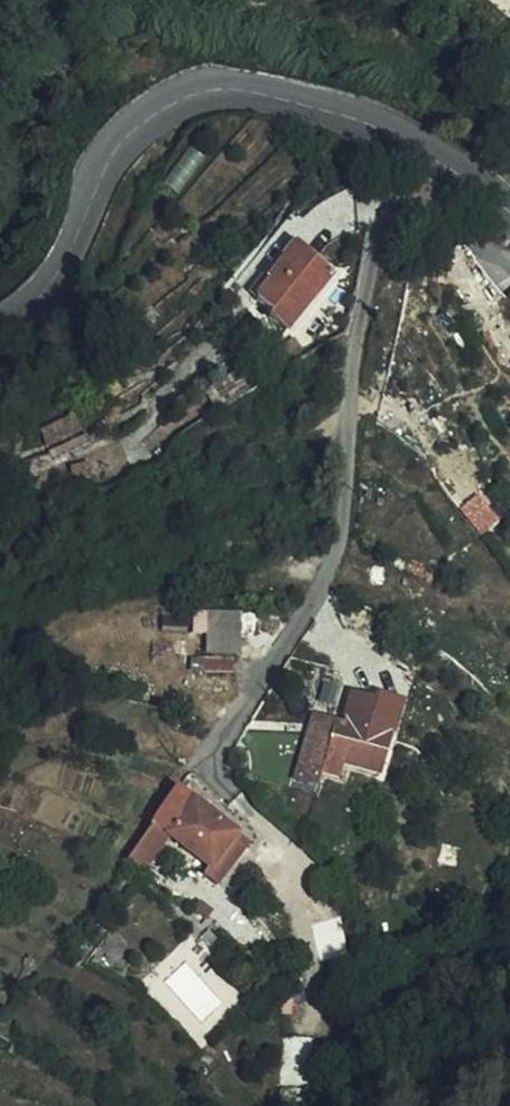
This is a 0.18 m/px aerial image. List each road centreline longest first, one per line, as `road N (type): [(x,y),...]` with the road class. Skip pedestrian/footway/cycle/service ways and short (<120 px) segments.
road 1 (secondary): [(509,212),(427,150),(377,127),(264,95),(205,95),(161,110),(121,149),(44,294),(0,331)]

